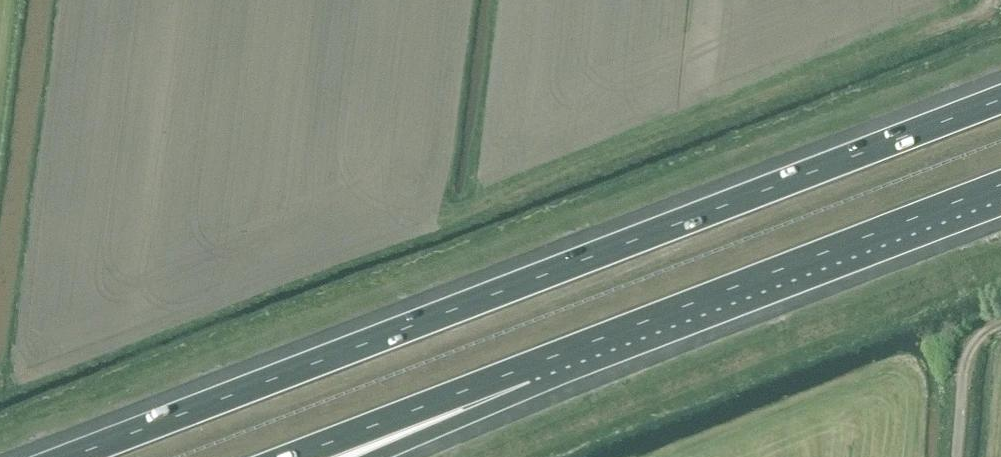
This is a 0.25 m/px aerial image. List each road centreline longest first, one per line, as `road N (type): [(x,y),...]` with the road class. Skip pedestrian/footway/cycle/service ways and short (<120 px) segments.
road 1 (motorway): [(1000,100),(75,456)]
road 2 (motorway): [(540,365),(1000,188)]
road 3 (motorway): [(299,456),(540,365)]
road 4 (motorway): [(383,456),(540,365)]

